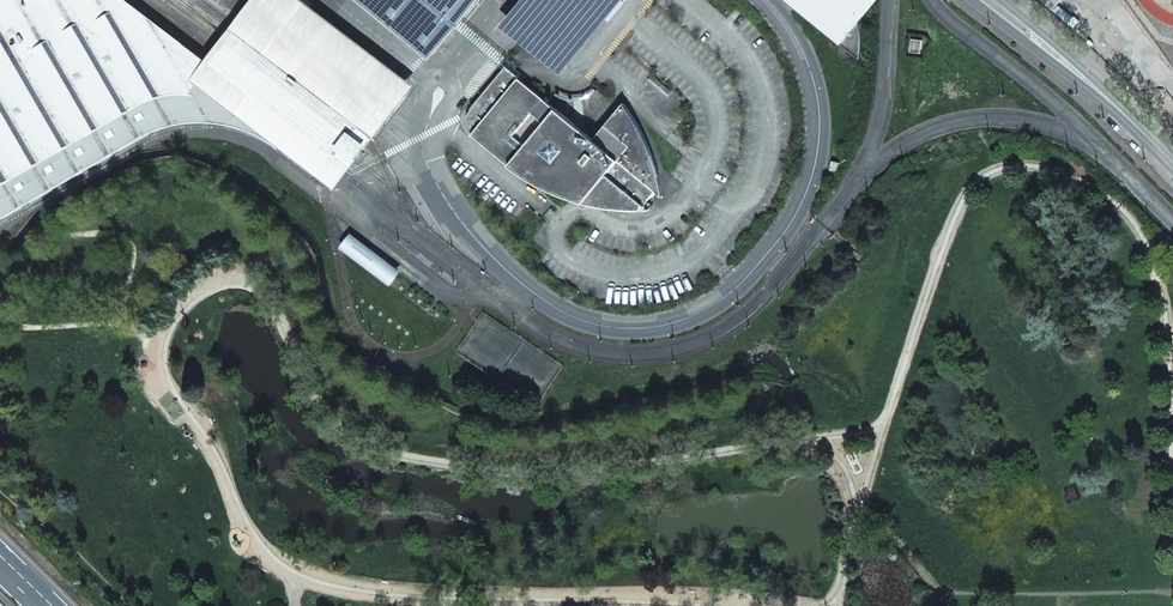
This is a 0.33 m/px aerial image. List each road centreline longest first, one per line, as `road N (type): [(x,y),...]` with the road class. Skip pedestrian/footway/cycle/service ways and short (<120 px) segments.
road 1 (secondary): [(1172,166),(1116,107),(986,0)]

